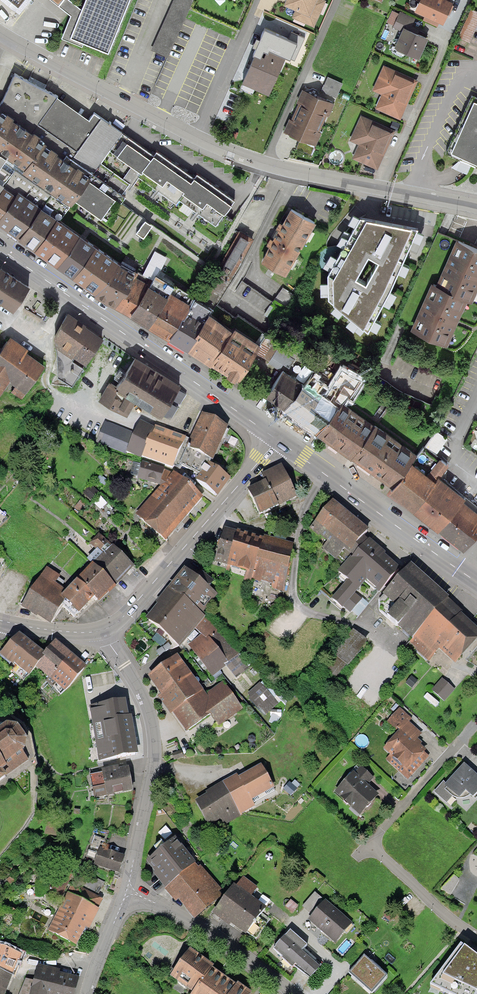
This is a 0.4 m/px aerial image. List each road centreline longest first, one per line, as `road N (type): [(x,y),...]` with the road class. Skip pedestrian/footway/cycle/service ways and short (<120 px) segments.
road 1 (residential): [(476,207),(236,154),(0,32)]
road 2 (primary): [(0,247),(277,438)]
road 3 (residential): [(100,632),(150,718),(149,785),(126,890)]
road 4 (secondary): [(100,632),(121,619),(277,438)]
road 5 (primary): [(277,438),(462,571)]
road 6 (residential): [(126,890),(202,930),(291,993)]
road 7 (residential): [(367,845),(475,723)]
road 8 (residential): [(476,936),(367,845)]

